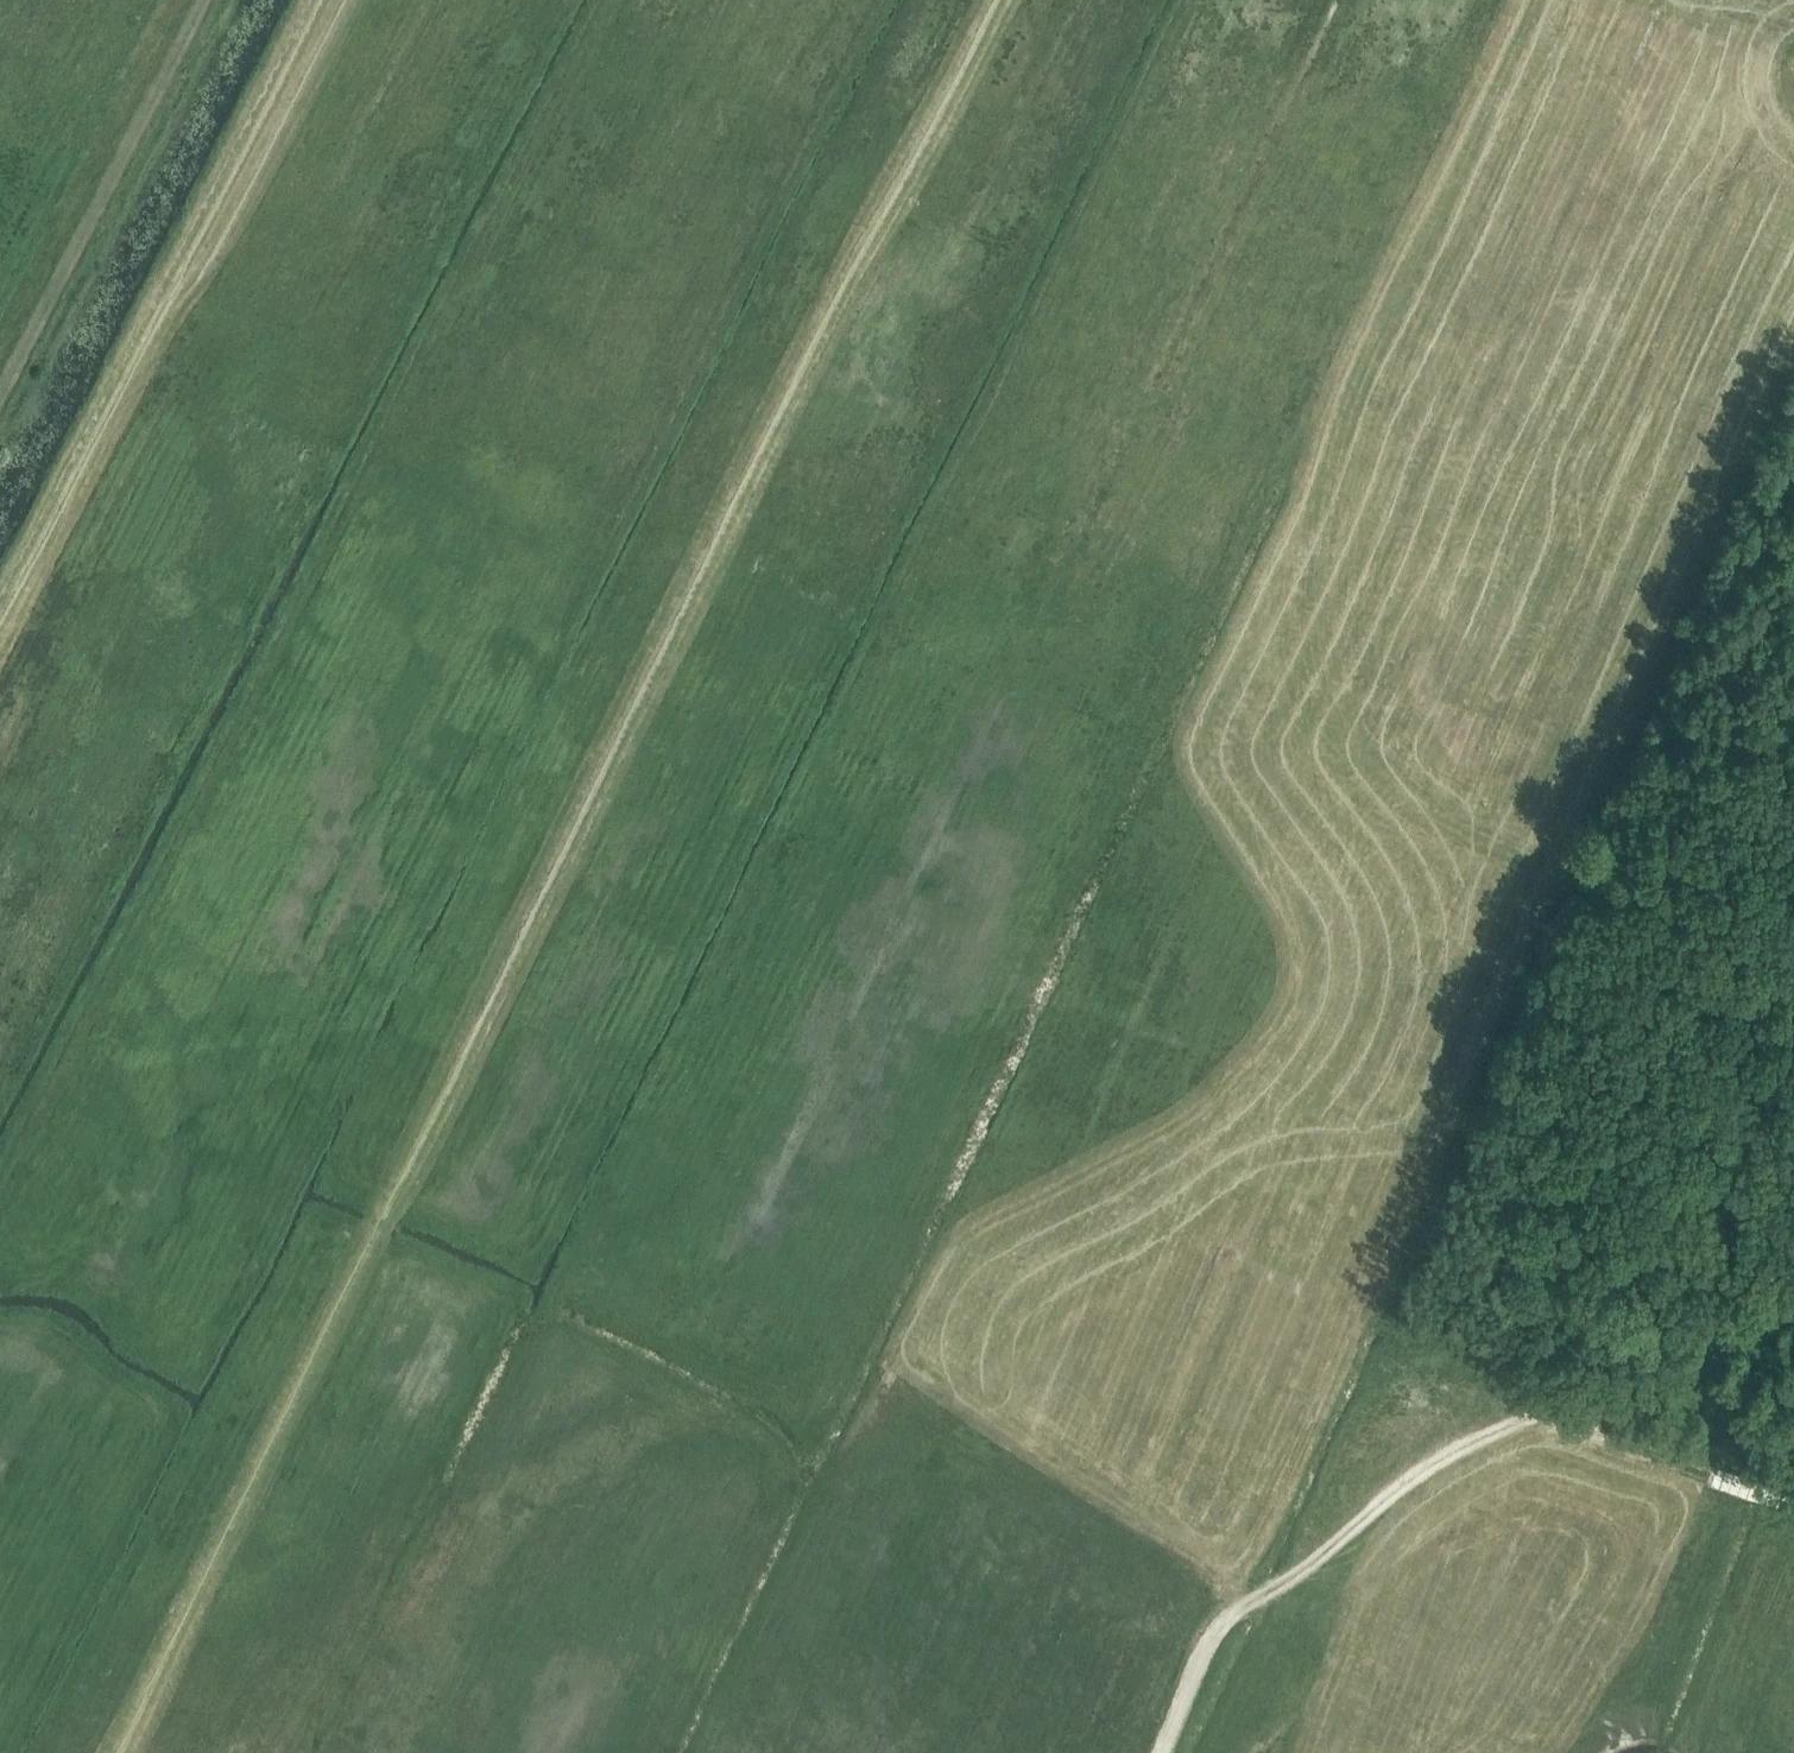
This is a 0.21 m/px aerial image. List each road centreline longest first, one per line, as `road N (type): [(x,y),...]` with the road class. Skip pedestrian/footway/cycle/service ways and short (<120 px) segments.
road 1 (track): [(1163,1752),(1229,1617),(1291,1579),(1429,1468),(1571,1403)]
road 2 (track): [(1793,1246),(1770,1293),(1727,1335),(1571,1403)]
road 3 (track): [(1550,1411),(1793,1508)]

